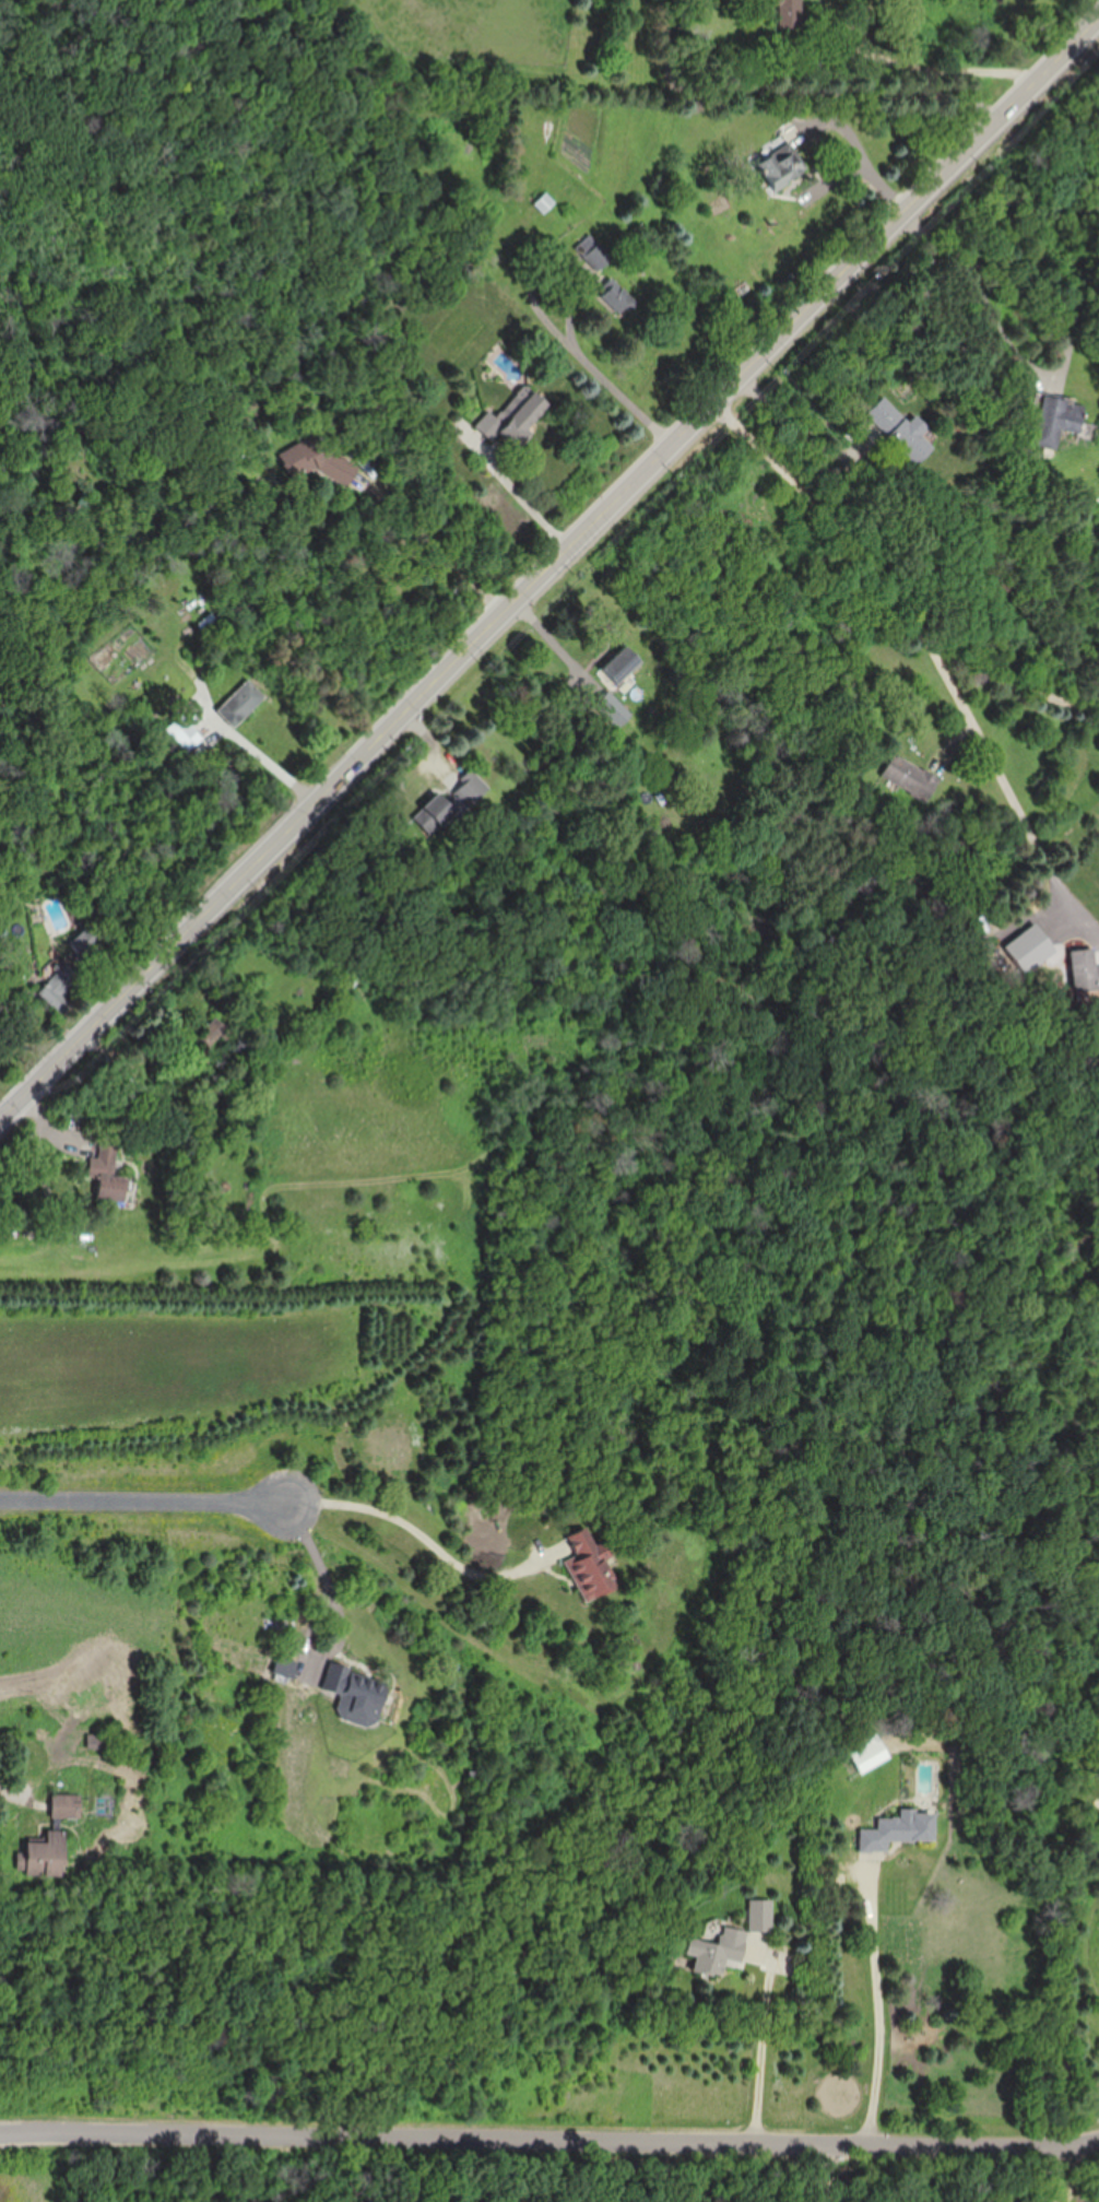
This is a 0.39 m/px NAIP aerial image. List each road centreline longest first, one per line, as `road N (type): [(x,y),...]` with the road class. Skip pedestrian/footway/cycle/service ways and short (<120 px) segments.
road 1 (secondary): [(0,1116),(1098,23)]
road 2 (residential): [(1098,2143),(978,2155),(0,2140)]
road 3 (residential): [(0,1504),(297,1507)]

